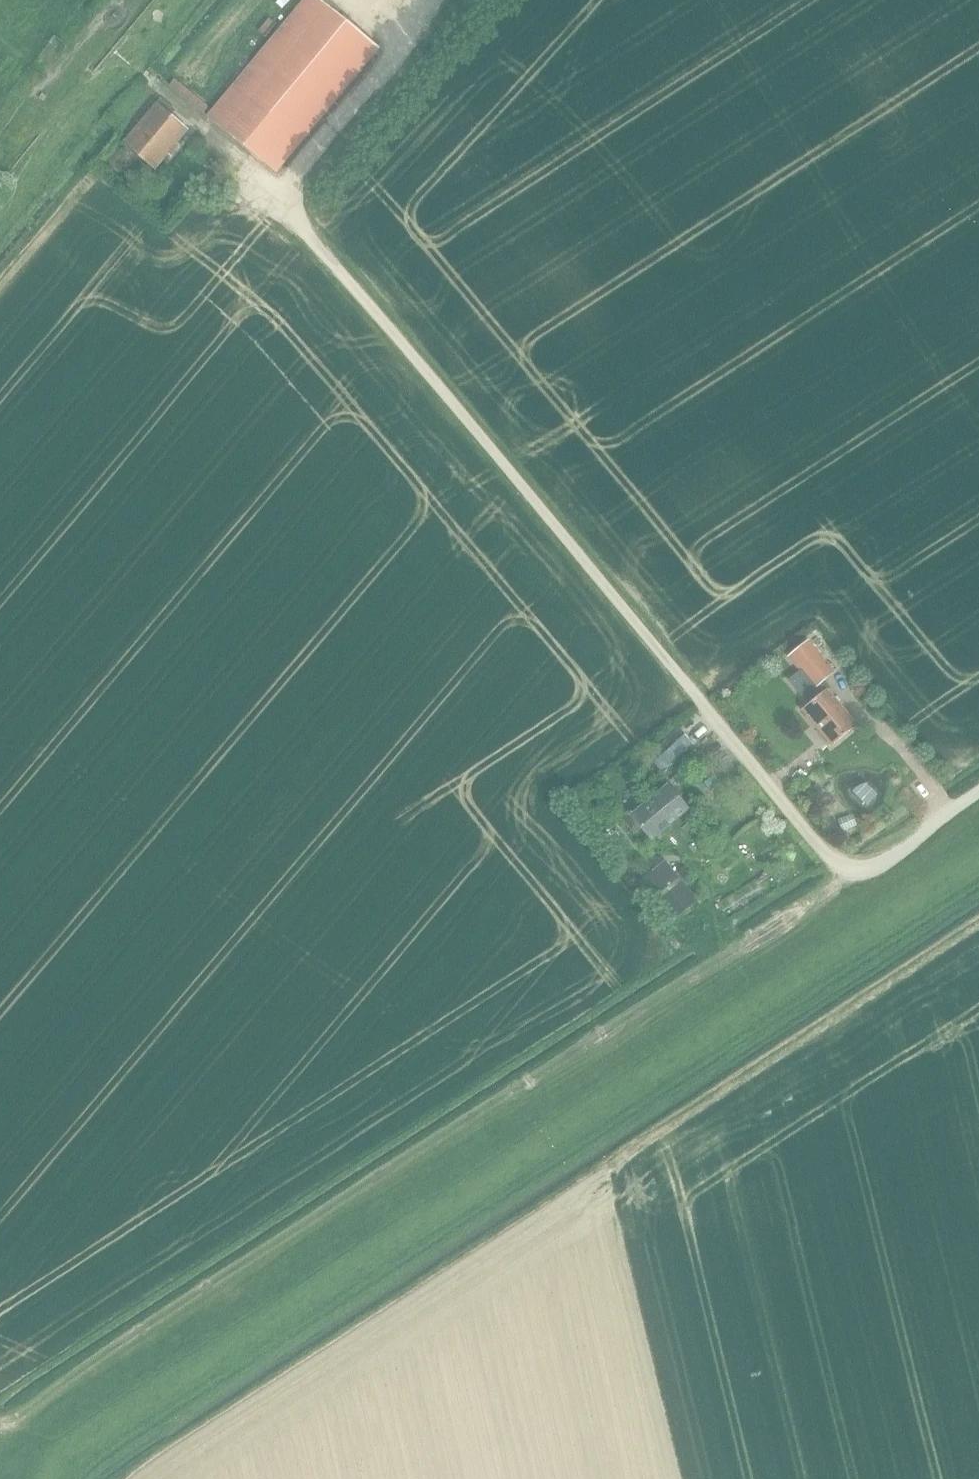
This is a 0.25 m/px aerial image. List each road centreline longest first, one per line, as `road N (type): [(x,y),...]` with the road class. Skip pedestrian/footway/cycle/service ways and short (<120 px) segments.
road 1 (unclassified): [(299,221),(840,868),(870,867),(978,791)]
road 2 (track): [(0,192),(79,93)]

